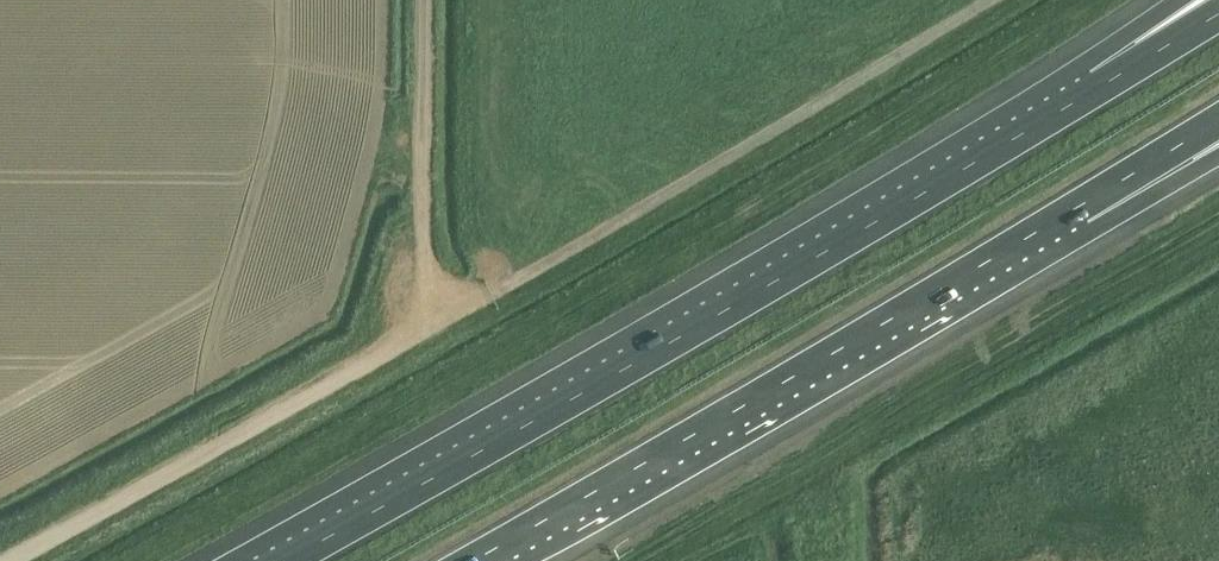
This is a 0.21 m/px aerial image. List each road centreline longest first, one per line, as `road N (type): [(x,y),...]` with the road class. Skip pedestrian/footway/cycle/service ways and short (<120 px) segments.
road 1 (motorway): [(1093,96),(291,560)]
road 2 (motorway): [(467,560),(1082,205)]
road 3 (unclassified): [(418,334),(986,0)]
road 4 (unclassified): [(23,560),(418,334)]
road 5 (unclassified): [(425,135),(418,334)]
road 6 (motorway): [(1082,205),(1218,120)]
road 7 (motorway): [(1218,15),(1093,96)]
road 8 (motorway): [(1082,205),(1218,146)]
road 9 (motorway): [(1194,0),(1093,96)]
road 10 (track): [(426,0),(425,135)]

